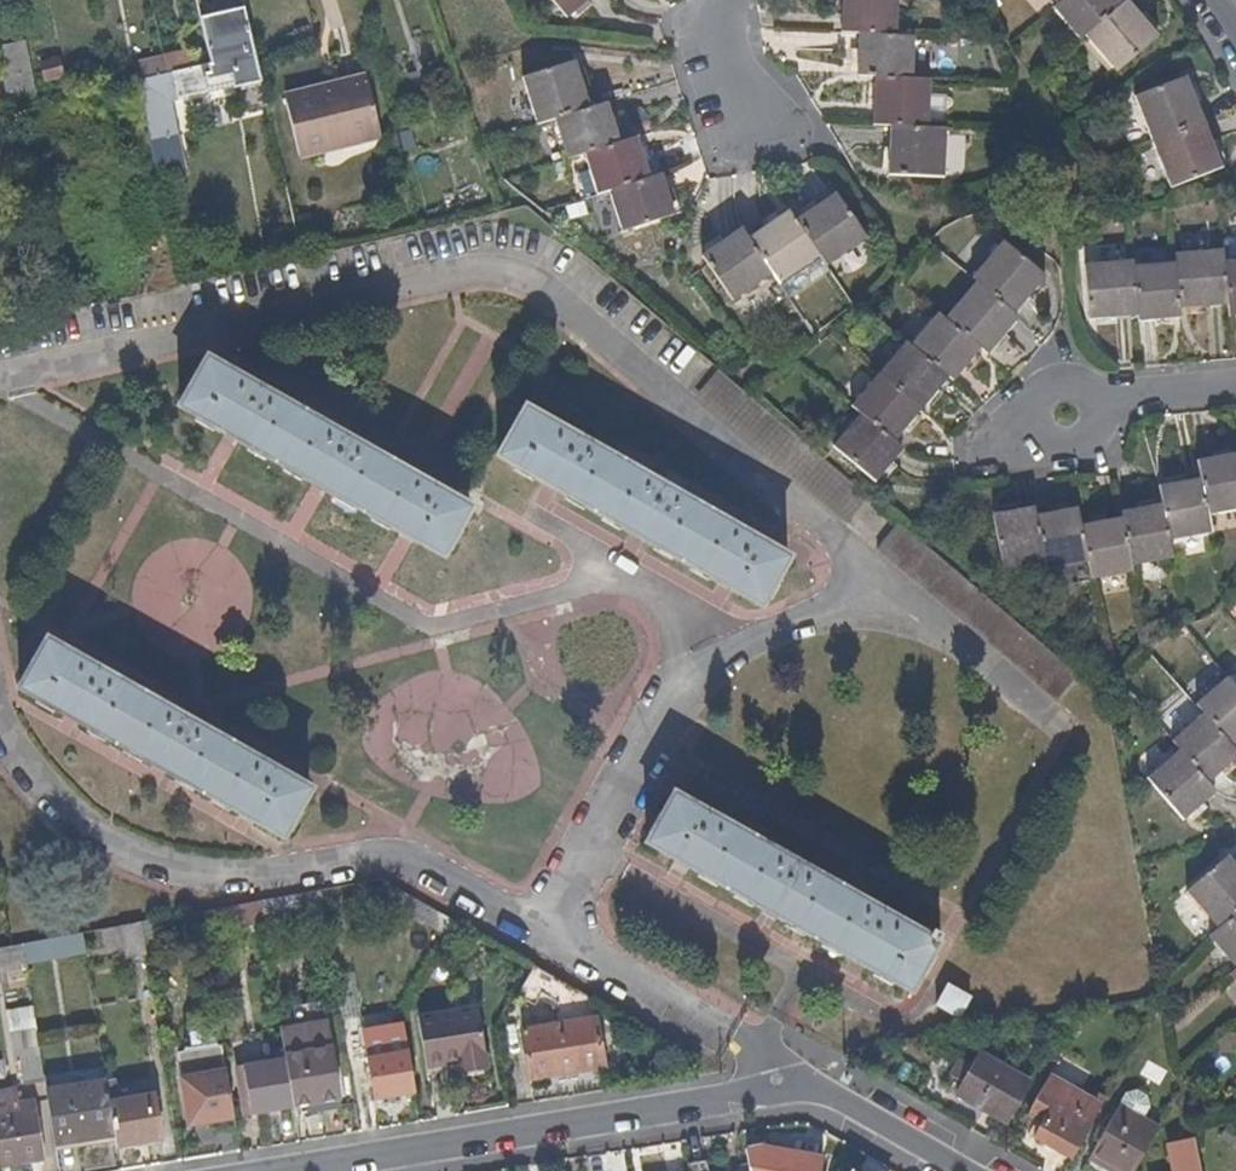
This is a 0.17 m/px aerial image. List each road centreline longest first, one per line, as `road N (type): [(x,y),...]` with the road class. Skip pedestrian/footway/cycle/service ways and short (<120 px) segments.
road 1 (residential): [(0,382),(482,273),(532,284),(591,318),(880,552)]
road 2 (residential): [(0,722),(26,769),(84,829),(165,872),(277,883),(389,860),(548,939)]
road 3 (residential): [(548,939),(681,693),(707,660),(825,613),(847,599),(880,552)]
road 4 (residential): [(304,1170),(808,1086)]
road 5 (residential): [(548,939),(808,1086)]
road 6 (residential): [(880,552),(1095,725)]
road 7 (residential): [(808,1086),(962,1170)]
road 8 (residential): [(1235,383),(1066,398)]
road 9 (residential): [(721,0),(703,15),(749,120)]

